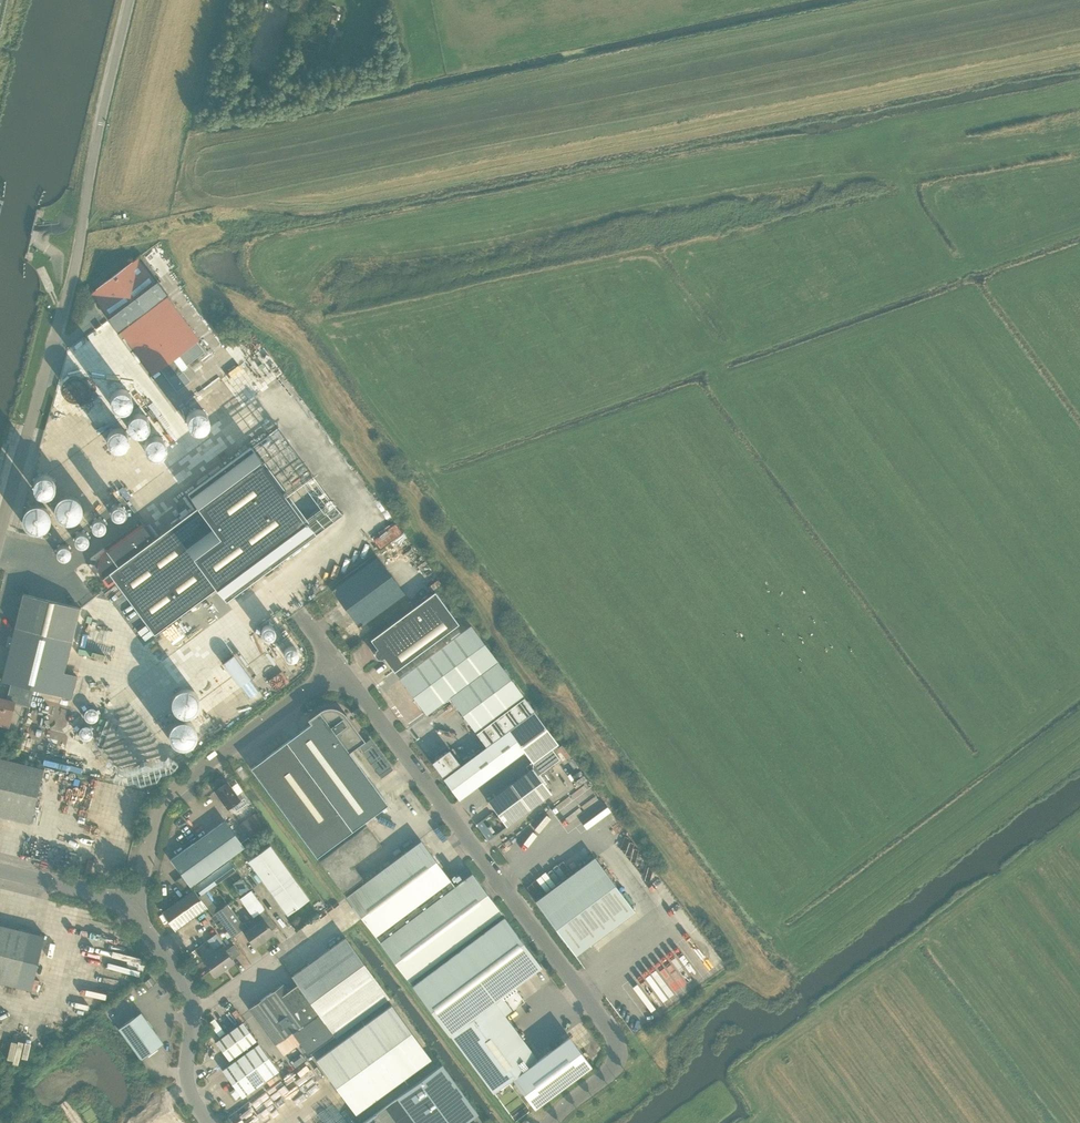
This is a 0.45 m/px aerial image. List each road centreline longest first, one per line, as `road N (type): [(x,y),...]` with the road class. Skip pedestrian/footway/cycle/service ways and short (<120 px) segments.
road 1 (unclassified): [(339,669),(616,1038),(613,1069),(550,1122)]
road 2 (unclassified): [(0,533),(77,255),(129,0)]
road 3 (unclassified): [(138,904),(156,824),(176,790),(339,669)]
road 4 (unclassified): [(193,1015),(337,915)]
road 5 (unclassified): [(138,904),(0,871)]
road 6 (unclassified): [(193,1015),(186,984),(138,904)]

